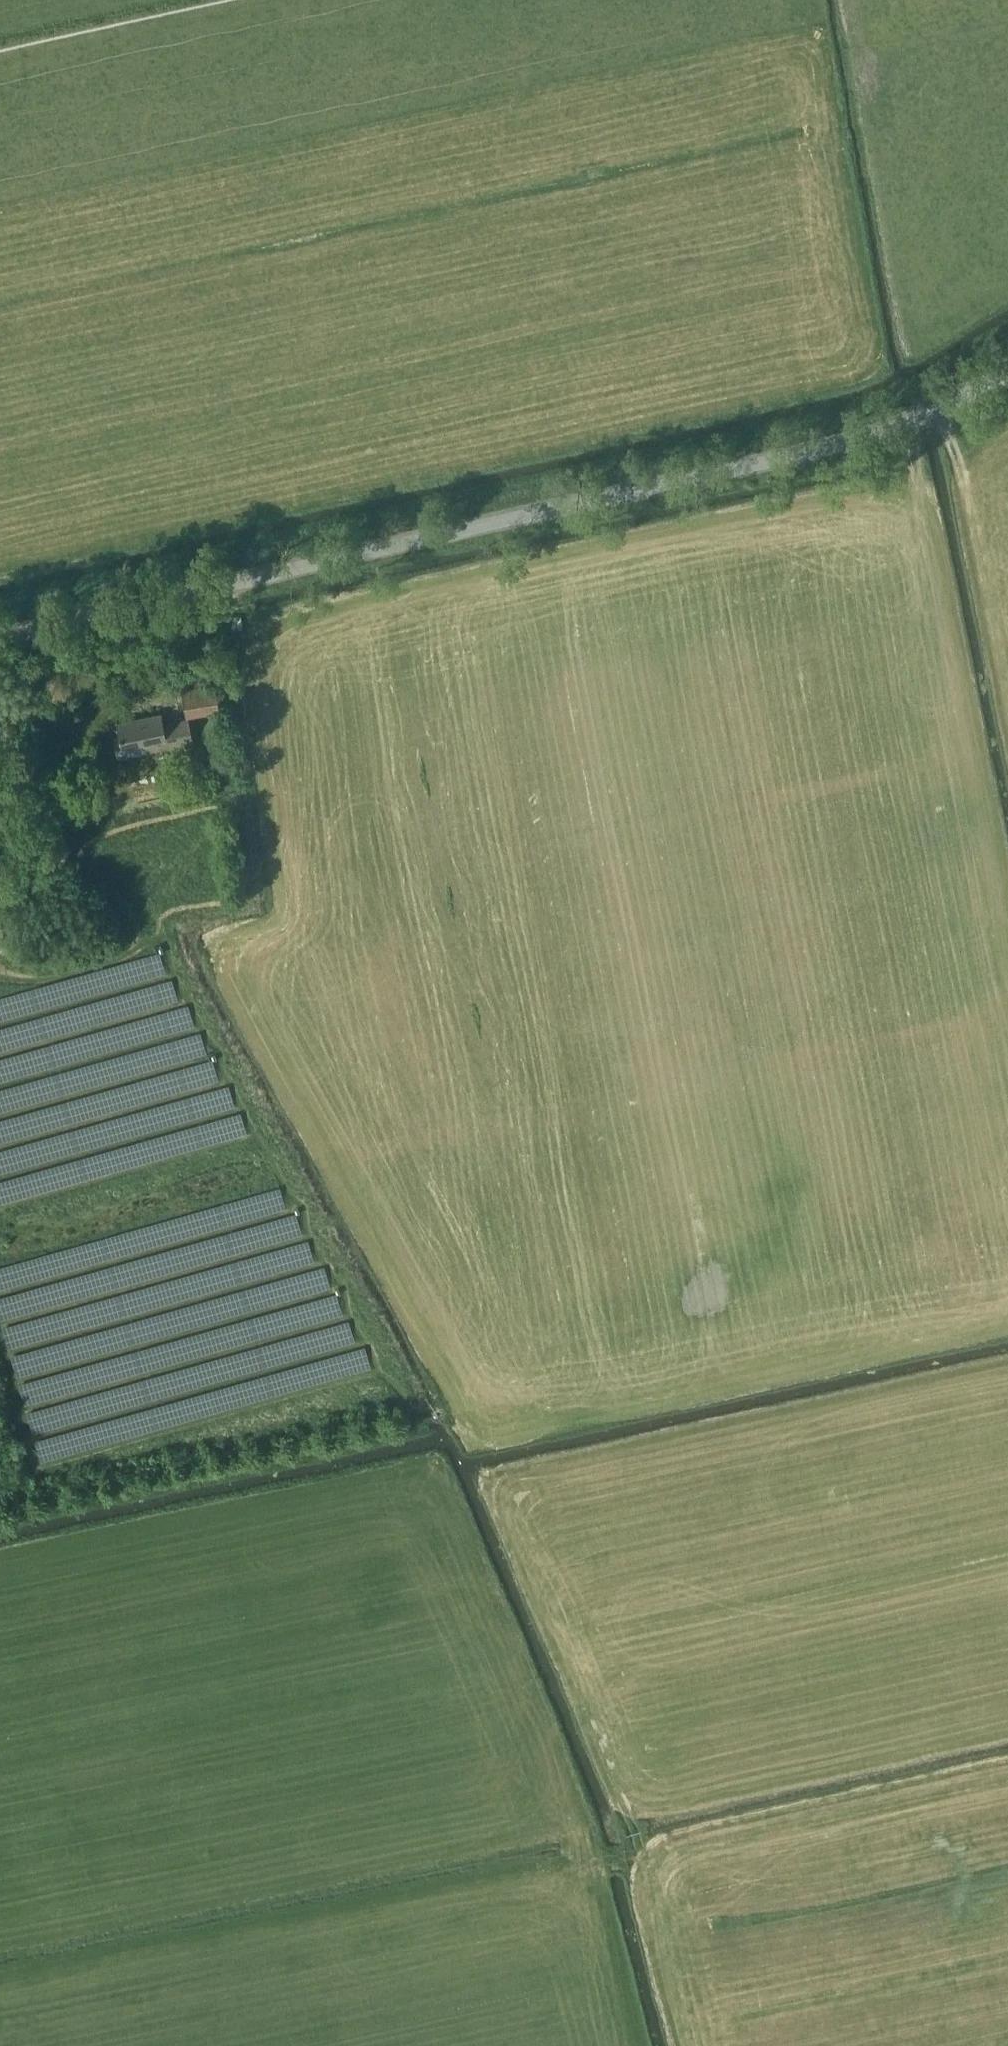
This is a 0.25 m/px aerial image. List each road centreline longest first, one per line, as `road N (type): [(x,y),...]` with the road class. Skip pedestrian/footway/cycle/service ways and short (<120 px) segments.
road 1 (unclassified): [(0,636),(865,440),(1007,372)]
road 2 (track): [(1007,1774),(626,1859)]

